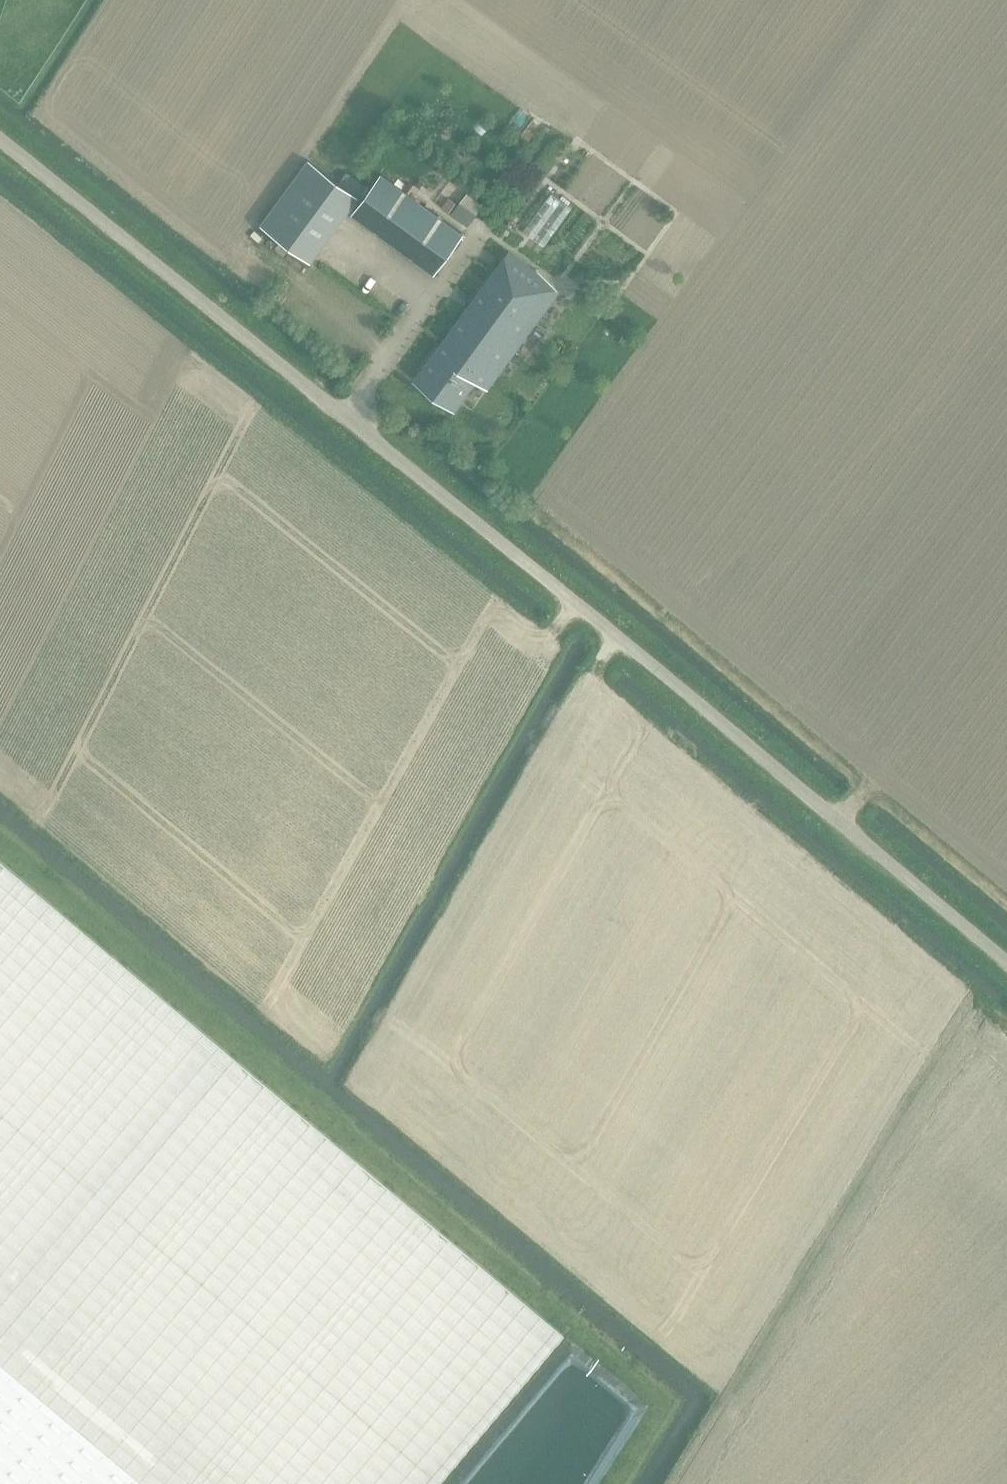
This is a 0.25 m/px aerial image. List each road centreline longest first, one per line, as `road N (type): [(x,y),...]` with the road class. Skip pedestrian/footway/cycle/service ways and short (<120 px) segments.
road 1 (unclassified): [(1006,966),(0,139)]

